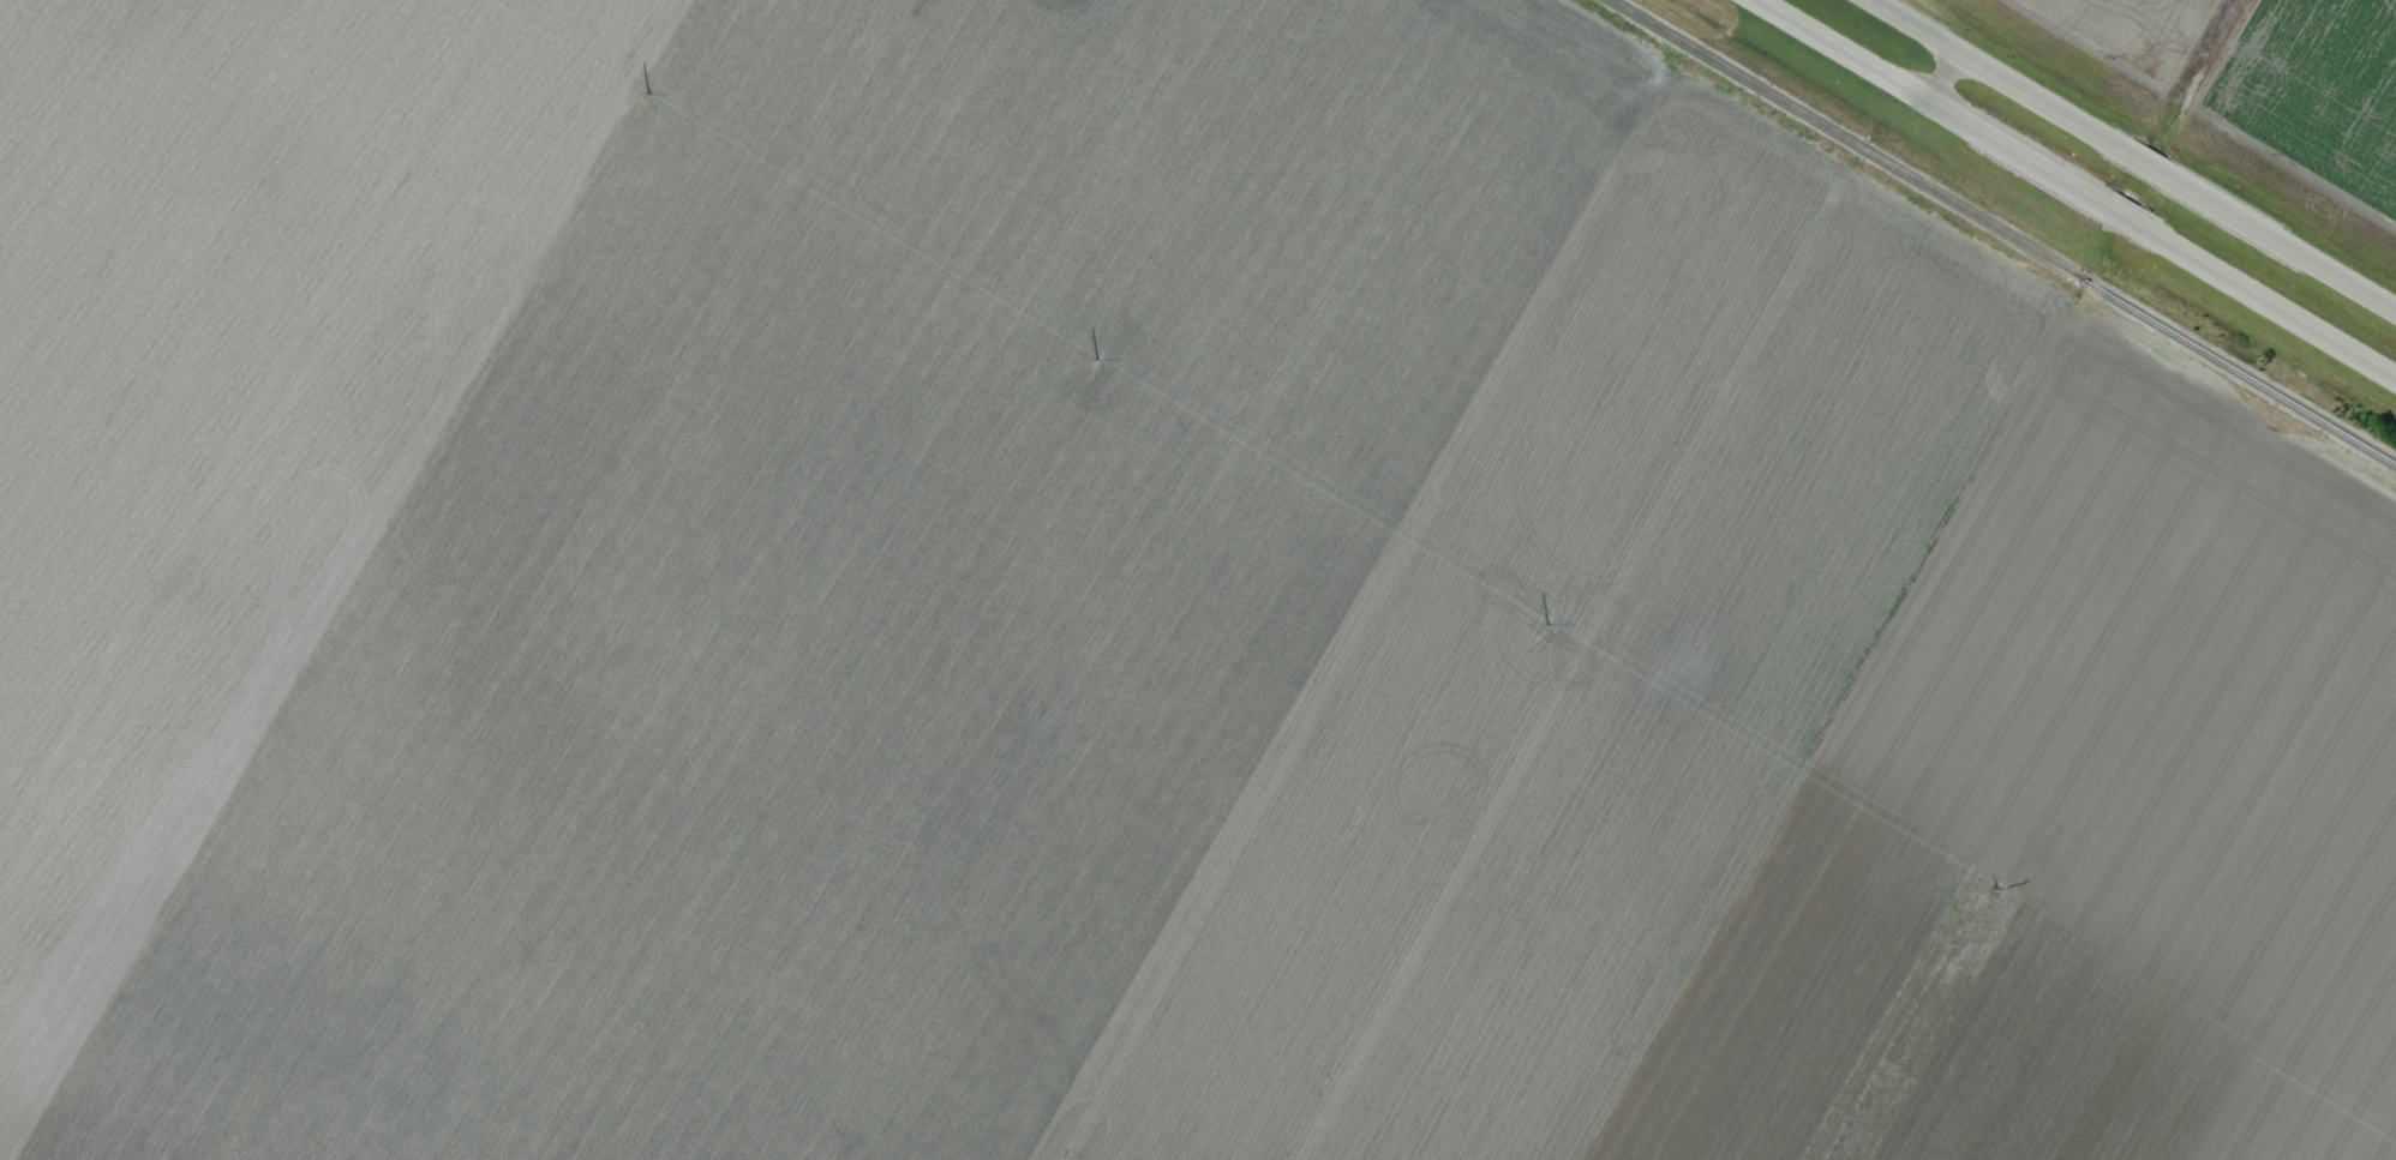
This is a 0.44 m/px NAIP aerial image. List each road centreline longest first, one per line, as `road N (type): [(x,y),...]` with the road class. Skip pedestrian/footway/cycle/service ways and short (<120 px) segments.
road 1 (trunk): [(1751,0),(2395,377)]
road 2 (trunk): [(2395,312),(1863,0)]

